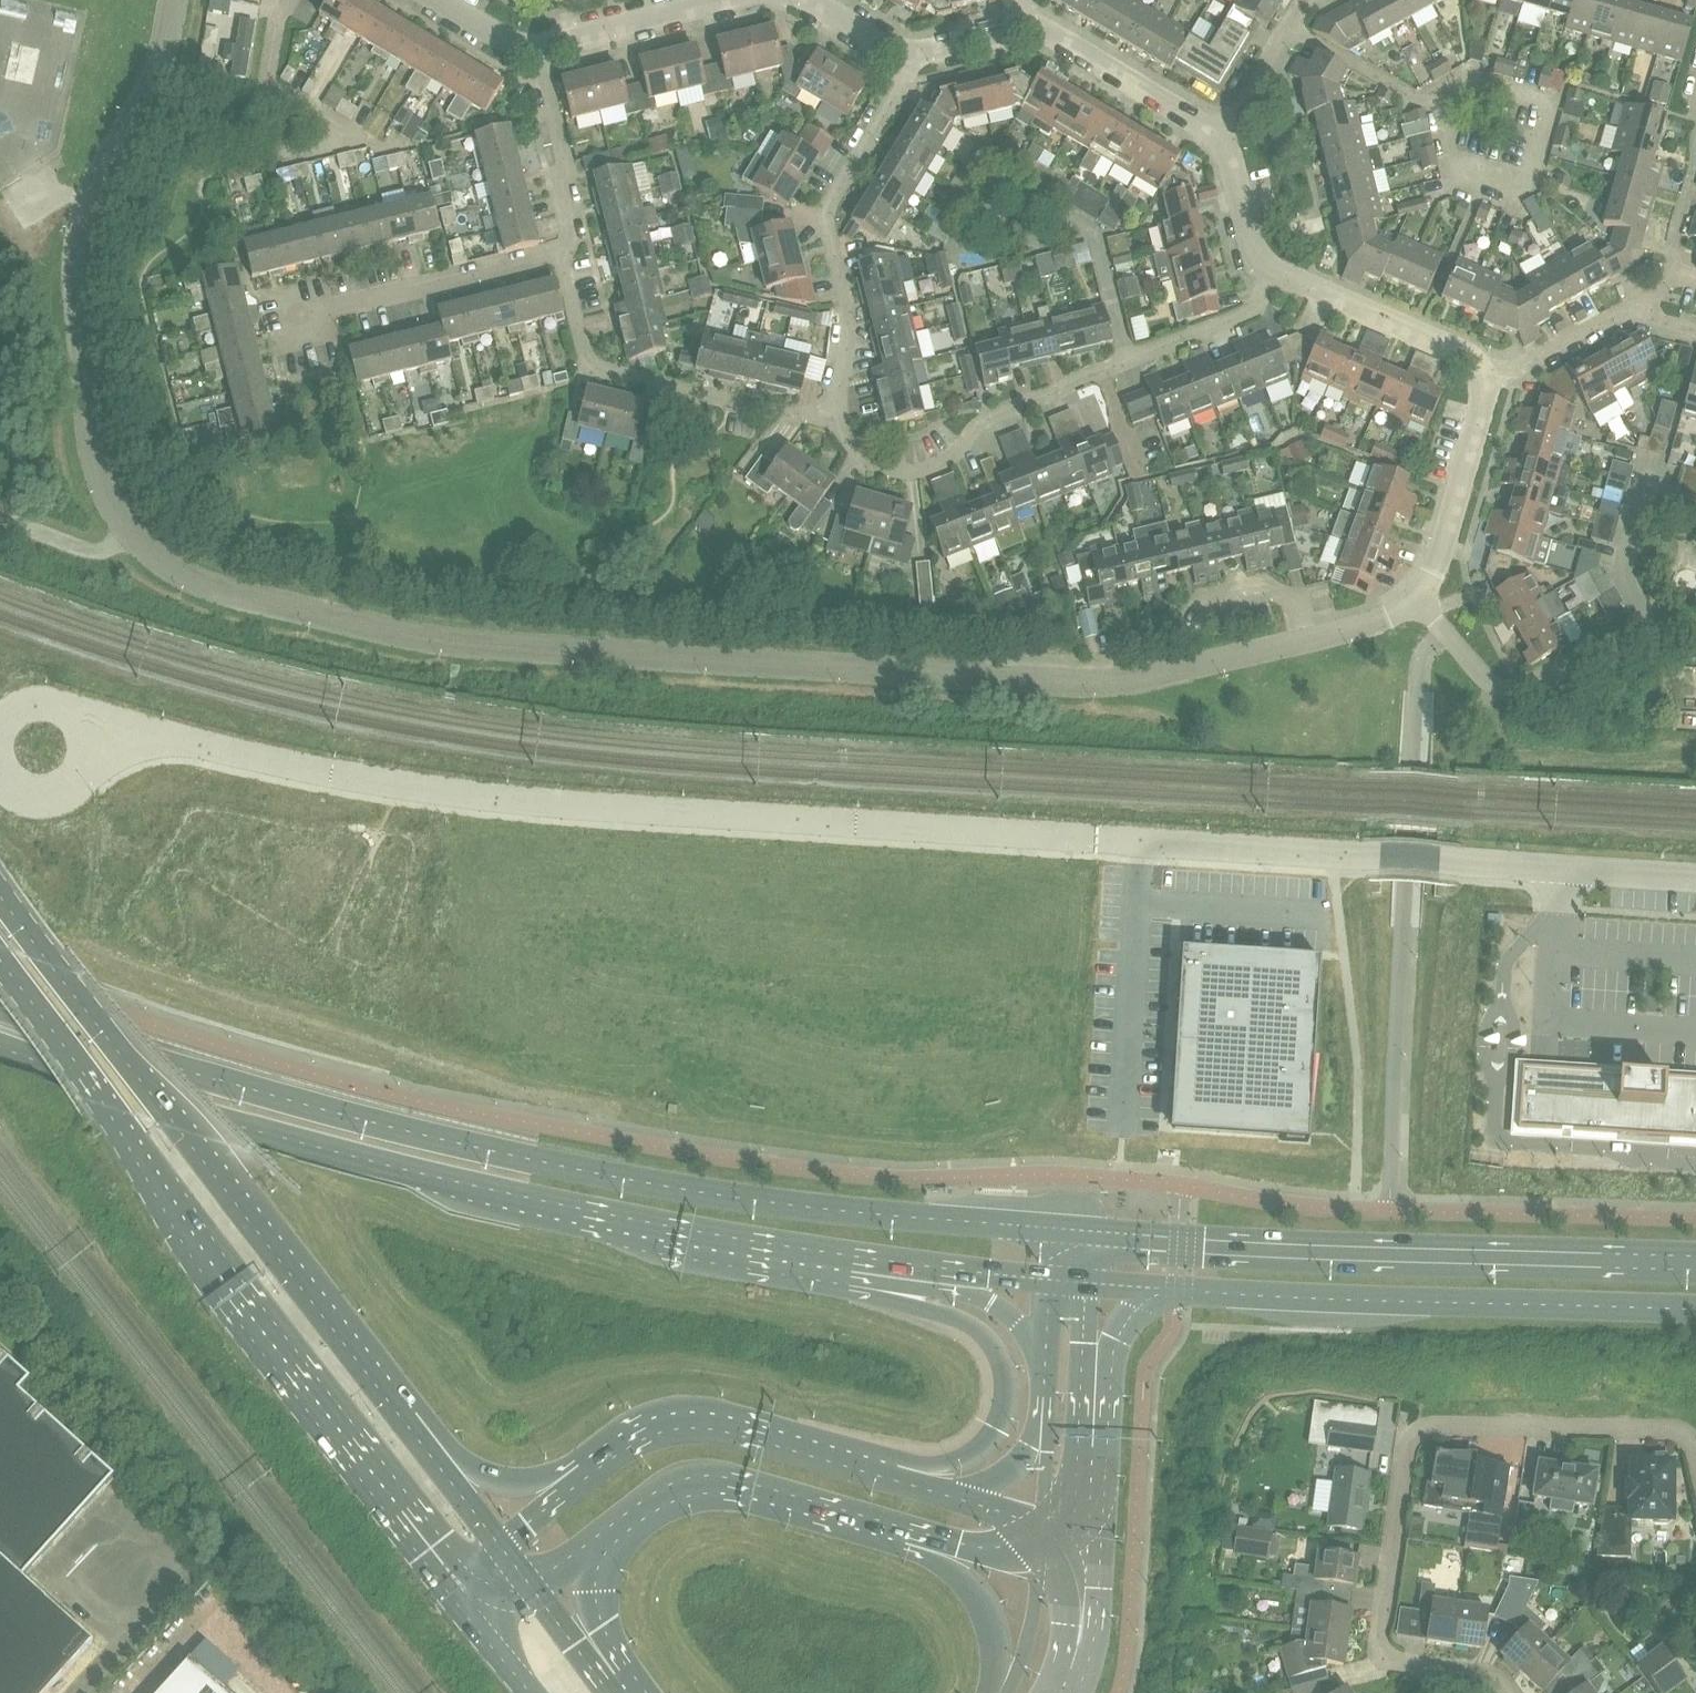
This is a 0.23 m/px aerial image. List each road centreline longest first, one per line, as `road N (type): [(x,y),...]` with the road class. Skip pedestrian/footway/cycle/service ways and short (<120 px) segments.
road 1 (residential): [(1311,637),(1133,681),(1074,685),(419,635),(179,571),(130,534),(99,470),(83,391),(73,247),(85,199),(161,59),(176,0)]
road 2 (unclassified): [(1695,878),(537,802),(344,774),(89,720)]
road 3 (primary): [(1071,1229),(772,1203),(522,1158),(232,1084),(0,1005)]
road 4 (primary): [(0,1042),(274,1135),(411,1171),(853,1255)]
road 5 (primary): [(0,960),(462,1598)]
road 6 (primary): [(425,1437),(0,889)]
road 7 (residential): [(1695,1480),(1685,1441),(1671,1434),(1411,1434),(1380,1623),(1407,1664),(1486,1678),(1500,1692)]
road 8 (primary): [(1695,1256),(1071,1229)]
road 9 (primary): [(1173,1290),(1695,1311)]
road 10 (residential): [(829,418),(848,339),(829,204),(920,53)]
road 11 (primary): [(853,1255),(927,1310),(985,1338),(1007,1383),(1002,1418),(985,1443),(960,1461),(894,1479)]
road 12 (residential): [(566,251),(561,260),(587,366),(829,418)]
road 13 (primary): [(894,1479),(693,1419),(633,1435),(584,1471)]
road 14 (residential): [(829,418),(863,460),(913,472),(960,451),(990,416),(1101,371)]
road 15 (primary): [(617,1530),(666,1495),(721,1485),(918,1539)]
road 16 (residential): [(267,327),(566,251)]
road 17 (residential): [(1444,630),(1486,680),(1506,687),(1628,634),(1695,630)]
road 18 (unclassified): [(1487,387),(1458,348),(1270,271)]
road 19 (unclassified): [(1420,606),(1487,387)]
road 20 (unclassified): [(1221,133),(1052,34),(1022,28)]
road 21 (residential): [(566,251),(574,232),(563,184),(570,177),(536,47)]
road 22 (residential): [(1101,371),(1251,311),(1270,271)]
road 23 (tertiary): [(1080,1674),(1095,1629),(1100,1564),(1091,1475)]
road 24 (primary): [(918,1539),(983,1613),(993,1652),(987,1692)]
road 25 (unclassified): [(706,0),(536,47)]
road 26 (primary): [(632,1692),(595,1597),(617,1530)]
road 27 (primary): [(584,1471),(507,1480),(425,1437)]
road 28 (tertiary): [(1041,1530),(1029,1632),(1007,1692)]
road 29 (residential): [(1487,387),(1627,307)]
road 30 (residential): [(1221,133),(1308,0)]
road 31 (tertiary): [(1080,1674),(1066,1624),(1067,1570),(1041,1530)]
road 32 (primary): [(1043,1397),(1028,1445),(1009,1471),(949,1496)]
road 33 (unclassified): [(1270,271),(1251,237),(1221,133)]
road 34 (primary): [(624,1692),(529,1584)]
road 35 (primary): [(952,1269),(1021,1331),(1044,1370)]
road 36 (residential): [(1311,637),(1303,601),(1277,589),(1210,604)]
road 37 (tertiary): [(1043,1397),(1041,1530)]
road 38 (primary): [(499,1544),(425,1437)]
road 39 (primary): [(918,1539),(993,1547),(1041,1530)]
road 40 (unclassified): [(920,53),(891,49),(813,0)]
road 41 (primary): [(462,1598),(536,1692)]

